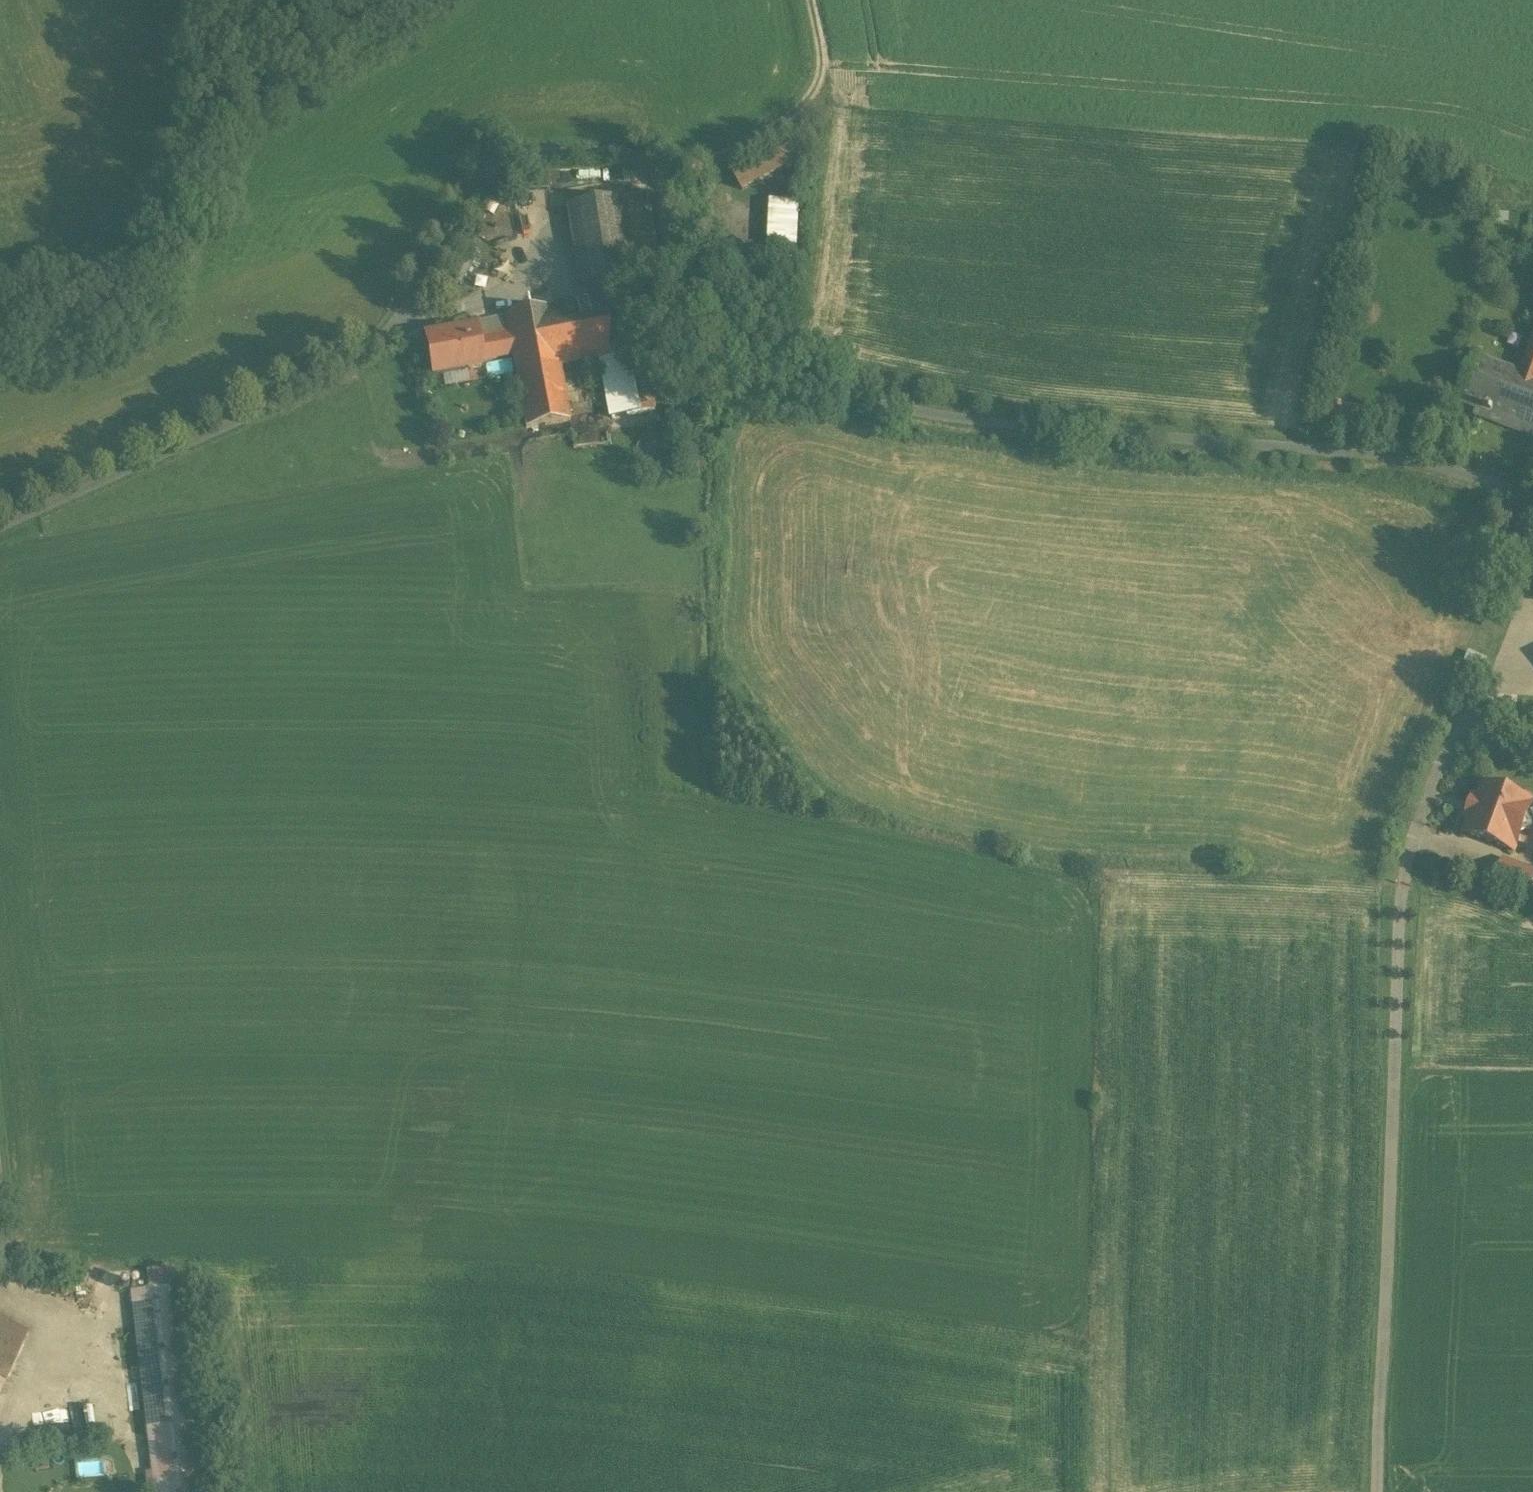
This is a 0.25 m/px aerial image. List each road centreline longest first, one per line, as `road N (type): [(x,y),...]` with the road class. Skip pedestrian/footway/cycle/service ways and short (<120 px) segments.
road 1 (unclassified): [(1532,494),(1417,459),(972,418),(779,378),(696,304),(675,267),(665,179),(632,155),(599,149),(516,154),(491,166),(397,328),(324,376),(0,527)]
road 2 (track): [(813,0),(824,57),(808,99),(759,138),(665,179)]

